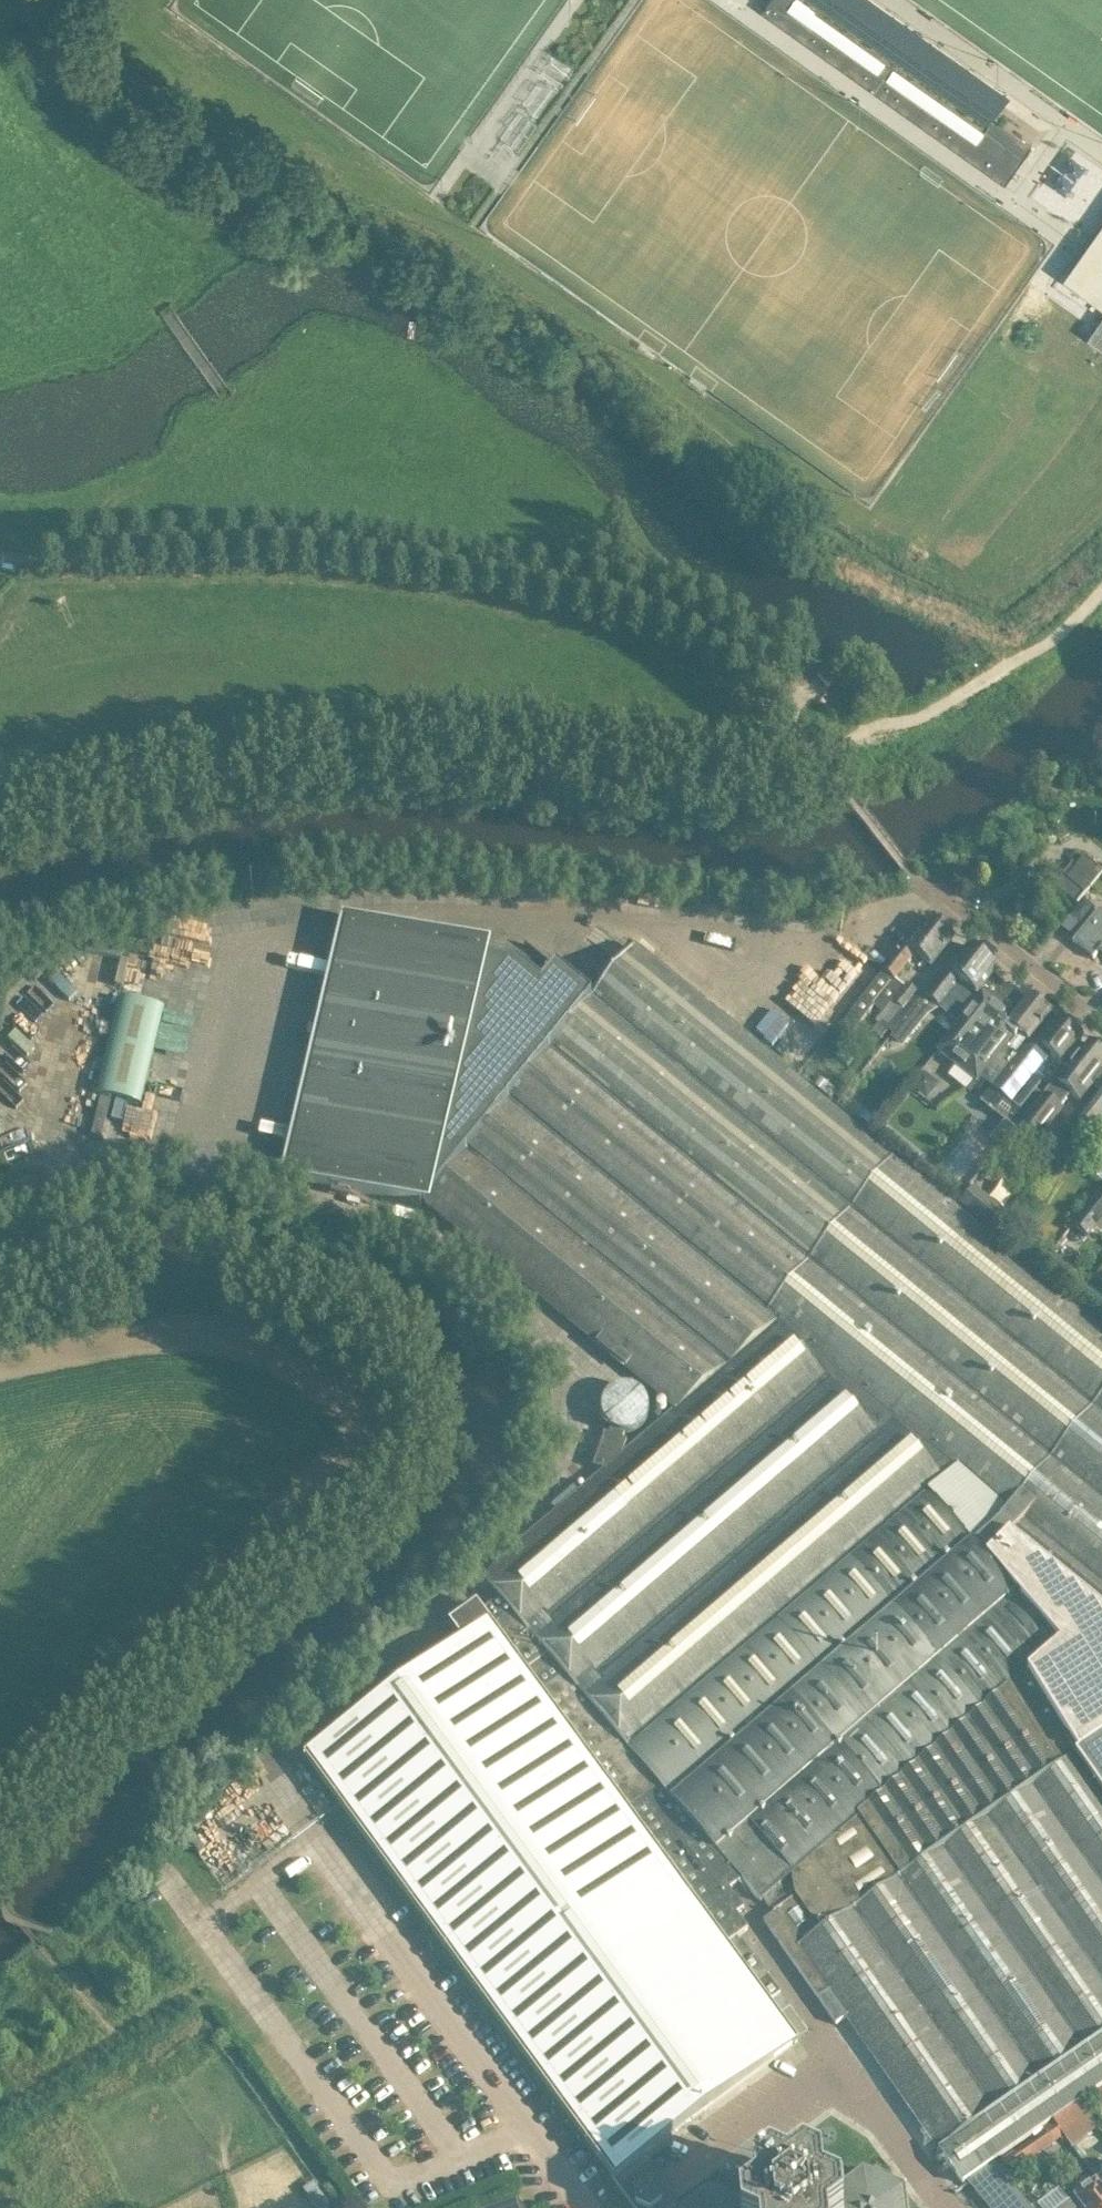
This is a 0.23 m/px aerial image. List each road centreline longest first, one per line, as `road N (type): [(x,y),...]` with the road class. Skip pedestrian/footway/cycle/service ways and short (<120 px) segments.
road 1 (residential): [(1101,1027),(927,884)]

